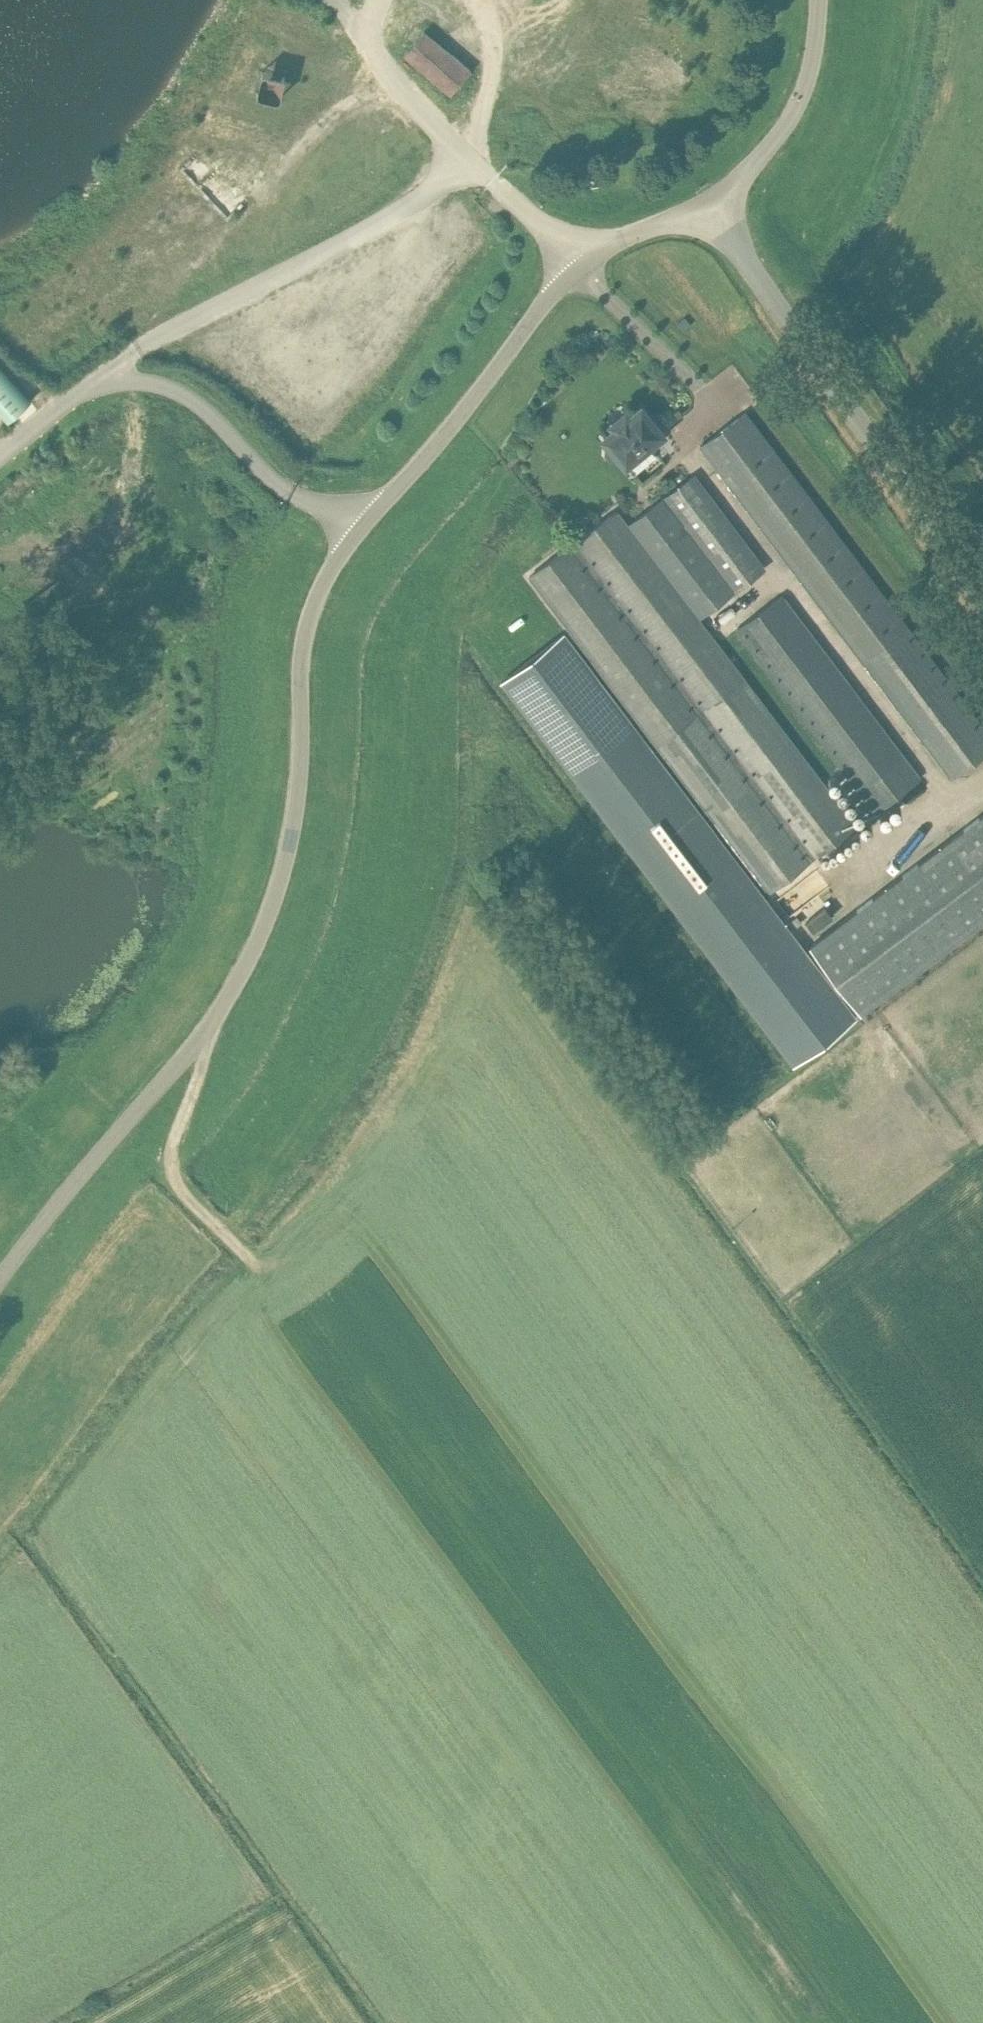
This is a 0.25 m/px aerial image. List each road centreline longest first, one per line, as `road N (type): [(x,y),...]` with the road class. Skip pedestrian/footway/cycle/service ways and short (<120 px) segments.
road 1 (unclassified): [(0,1280),(50,1210),(179,1070),(271,910),(296,783),(300,644),(319,590),(578,264),(638,231),(708,209)]
road 2 (unclassified): [(982,597),(708,209)]
road 3 (unclassified): [(708,209),(785,128),(807,74),(817,0)]

